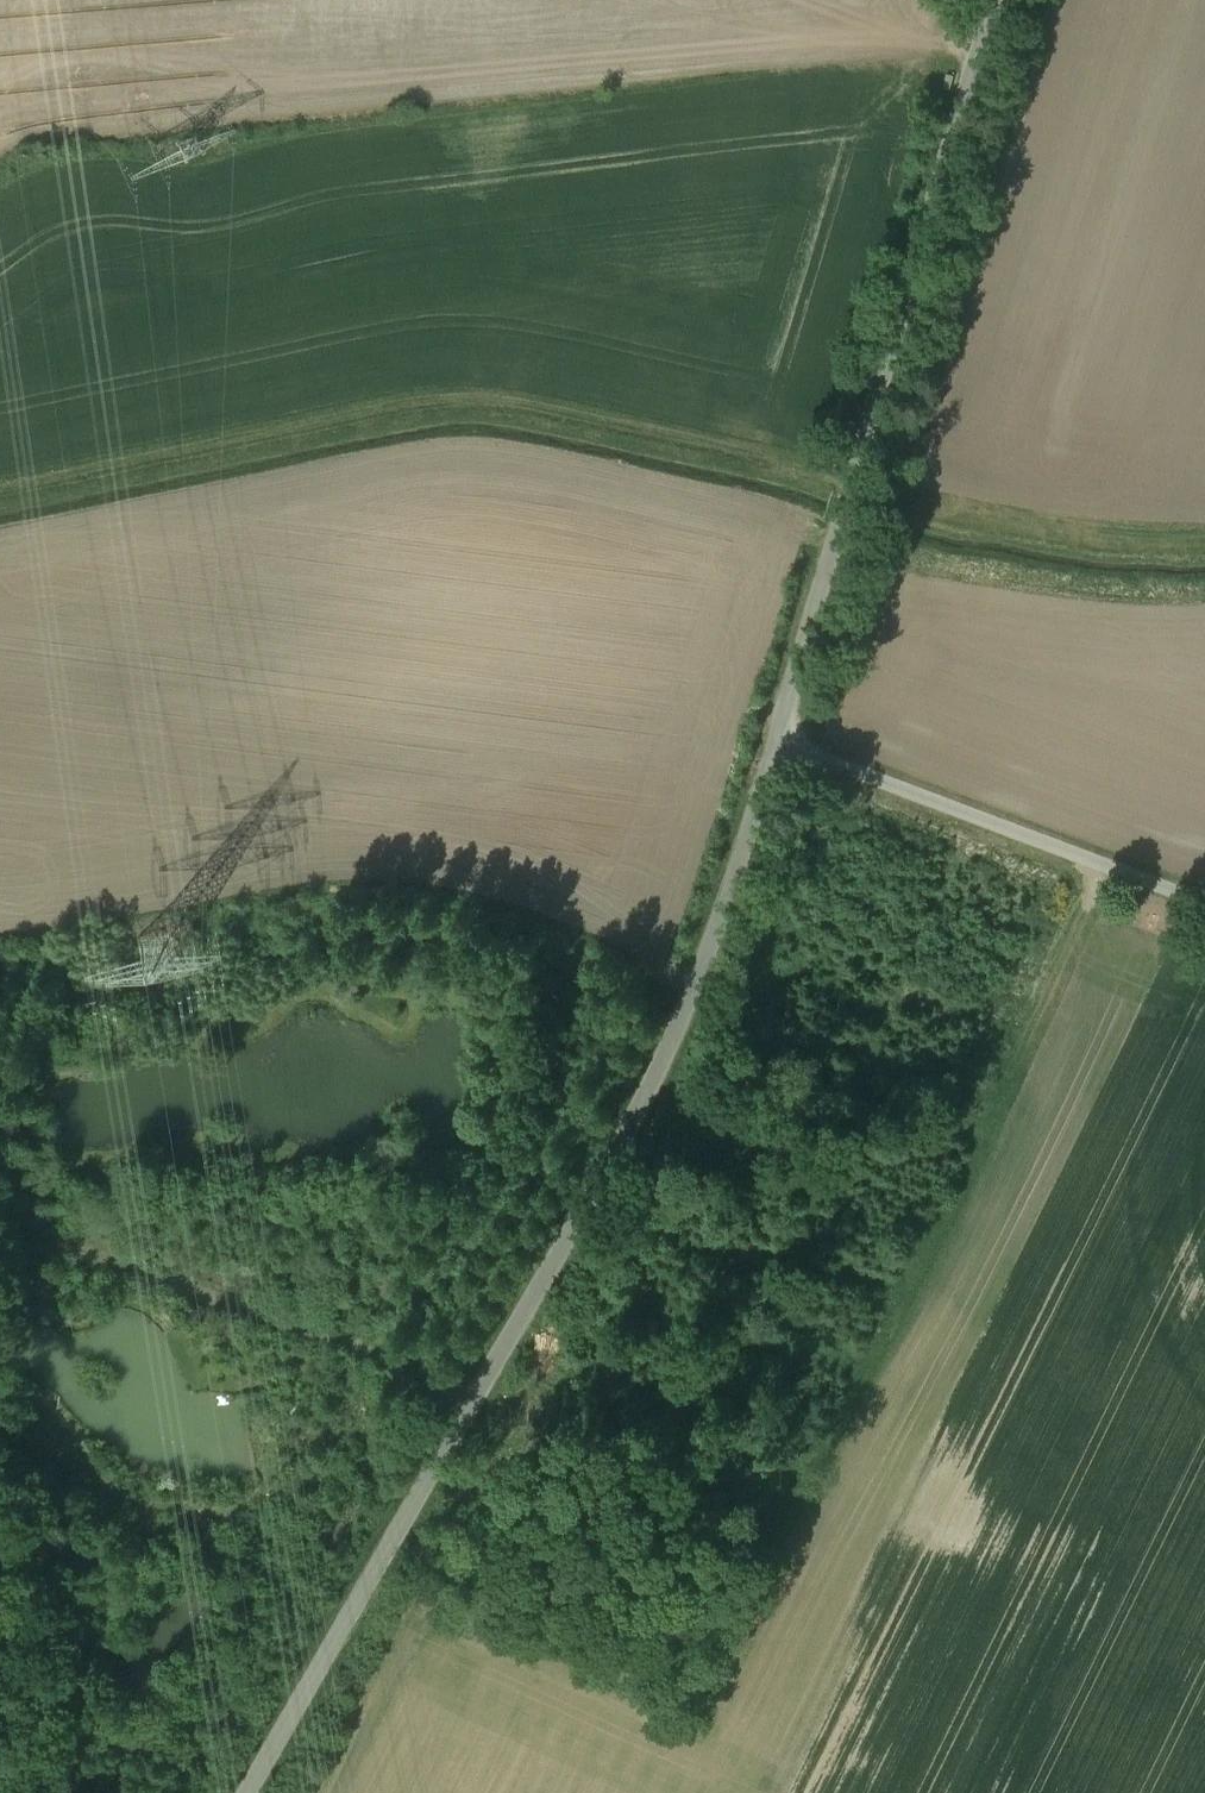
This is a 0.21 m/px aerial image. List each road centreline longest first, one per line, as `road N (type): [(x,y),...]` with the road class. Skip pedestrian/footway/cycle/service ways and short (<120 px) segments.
road 1 (unclassified): [(995,0),(775,745),(702,964),(625,1138),(252,1792)]
road 2 (track): [(0,1212),(472,1402)]

